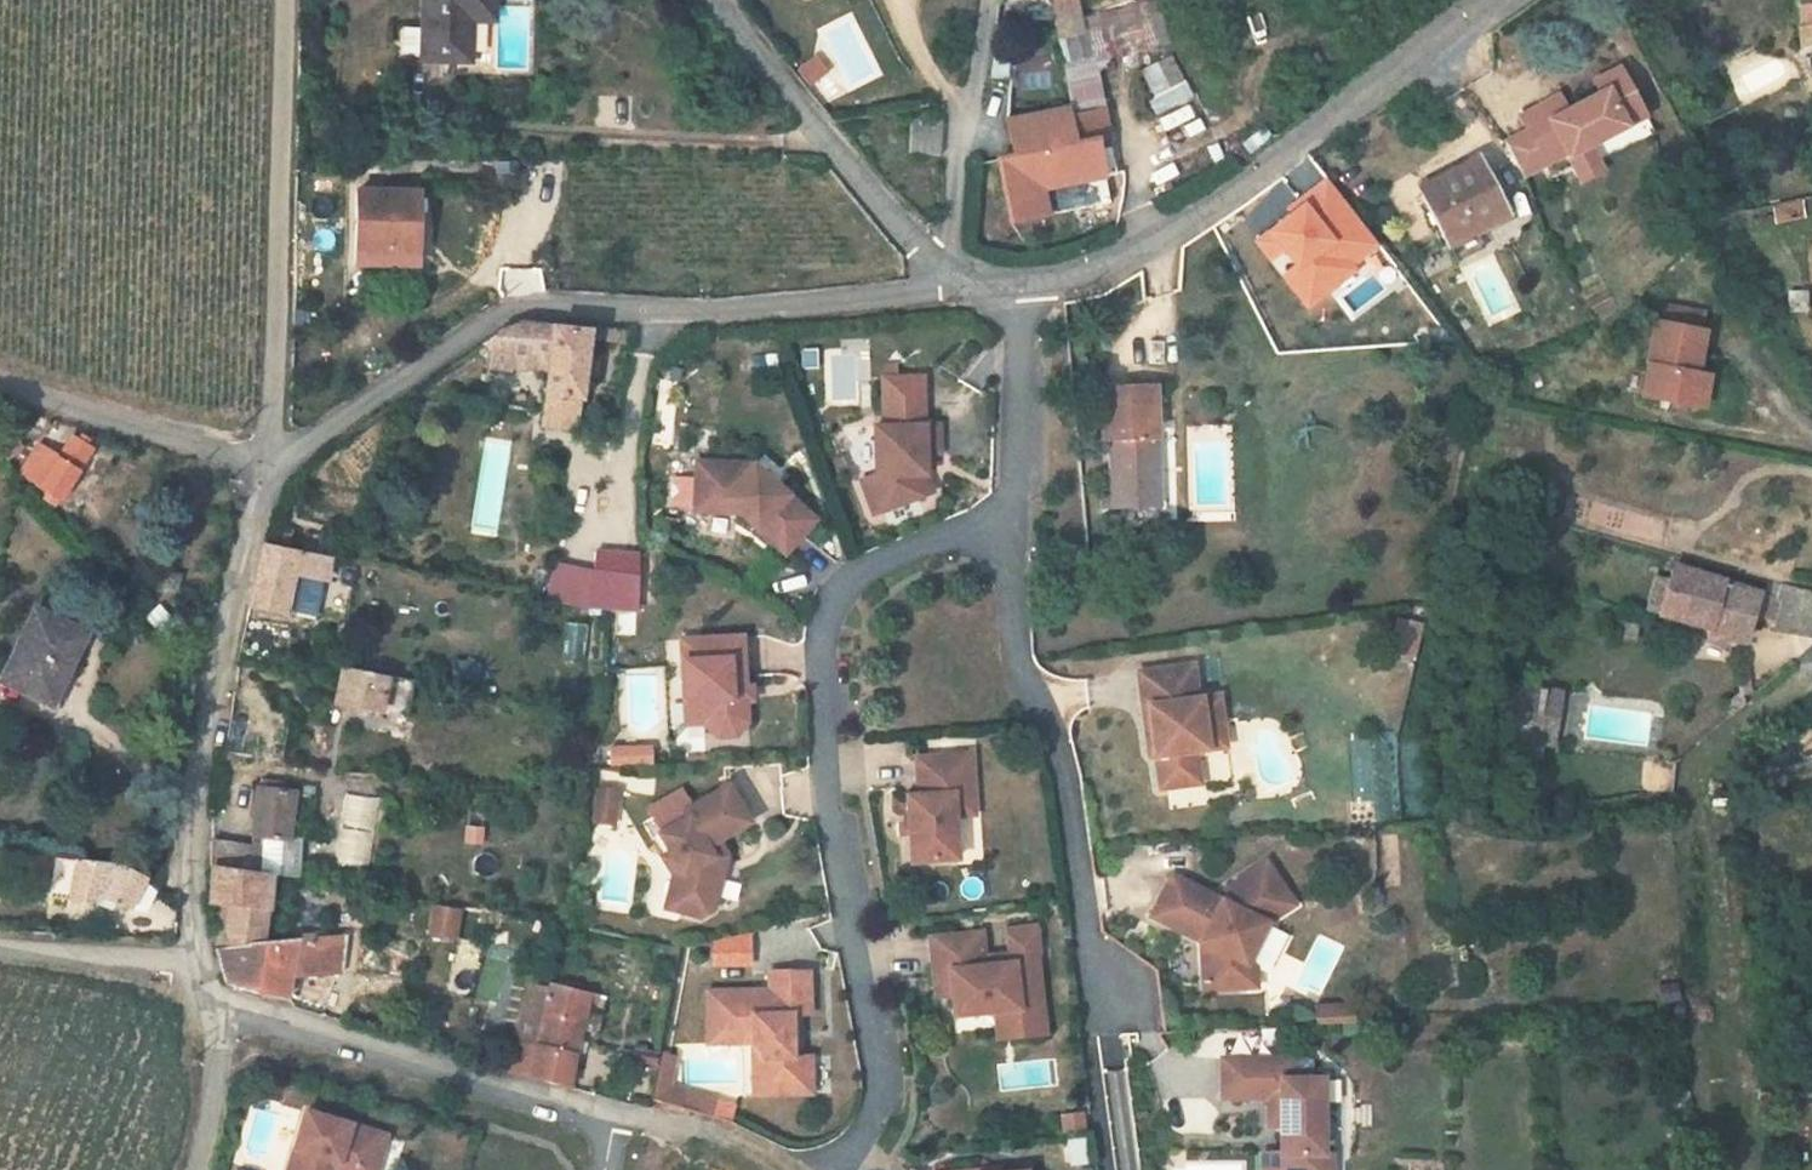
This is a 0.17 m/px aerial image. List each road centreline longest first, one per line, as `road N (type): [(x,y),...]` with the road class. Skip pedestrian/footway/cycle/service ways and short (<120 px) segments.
road 1 (residential): [(1015,519),(910,549),(852,576),(827,616),(824,652),(881,1073),(864,1139),(832,1169)]
road 2 (residential): [(266,464),(299,451),(492,320),(526,308),(762,310),(964,282)]
road 3 (residential): [(1019,286),(1093,271),(1141,249),(1256,176),(1494,0)]
road 4 (residential): [(266,464),(213,684),(194,872),(198,935),(215,987)]
road 5 (residential): [(1015,519),(1026,673),(1065,780),(1105,996)]
road 6 (residential): [(285,0),(266,464)]
road 7 (residential): [(215,987),(383,1049),(617,1110)]
road 8 (residential): [(717,0),(900,226),(964,282)]
road 9 (residential): [(0,386),(266,464)]
road 10 (residential): [(1019,286),(1024,363),(1015,519)]
road 11 (residential): [(0,946),(162,963),(215,987)]
road 12 (residential): [(215,987),(221,1056),(196,1169)]

